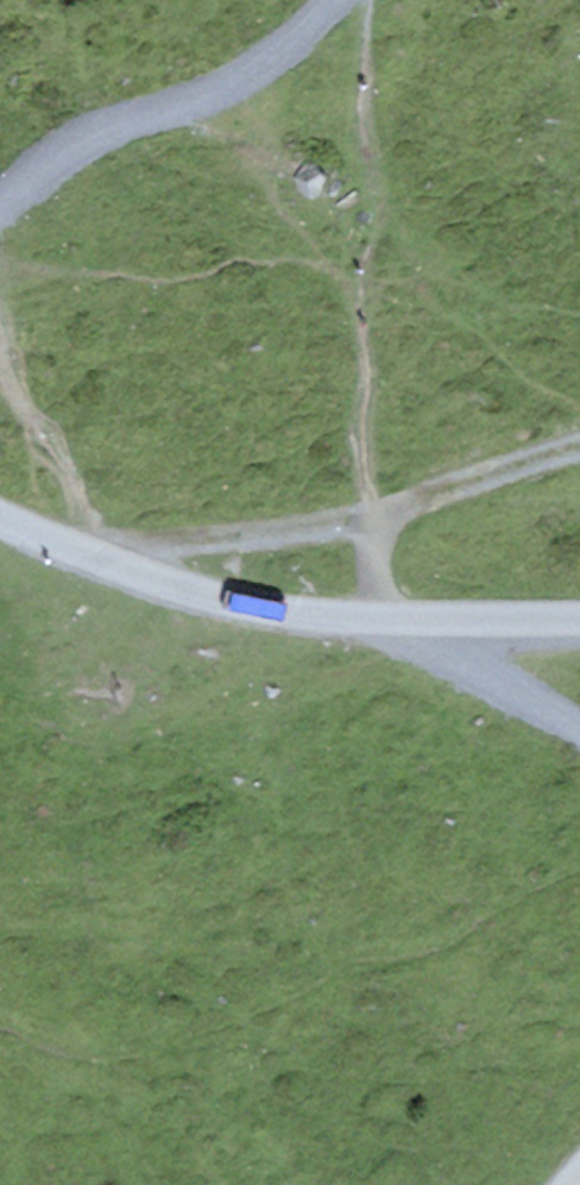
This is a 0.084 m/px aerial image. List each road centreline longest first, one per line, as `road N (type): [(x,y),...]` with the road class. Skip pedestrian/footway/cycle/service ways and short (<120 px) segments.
road 1 (track): [(0,520),(218,603),(387,625),(579,624)]
road 2 (track): [(579,449),(377,517),(375,563),(387,625),(406,657),(444,683),(579,744)]
road 3 (track): [(332,0),(246,79),(95,140),(0,200)]
road 4 (track): [(377,517),(199,546),(65,549)]

